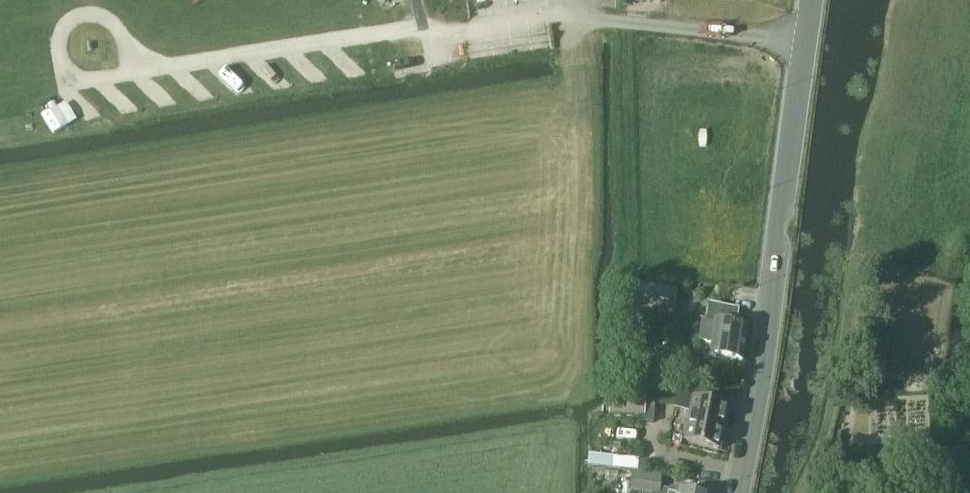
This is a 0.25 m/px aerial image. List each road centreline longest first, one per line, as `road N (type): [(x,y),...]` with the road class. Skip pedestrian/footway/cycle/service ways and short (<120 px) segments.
road 1 (tertiary): [(811,0),(737,492)]

